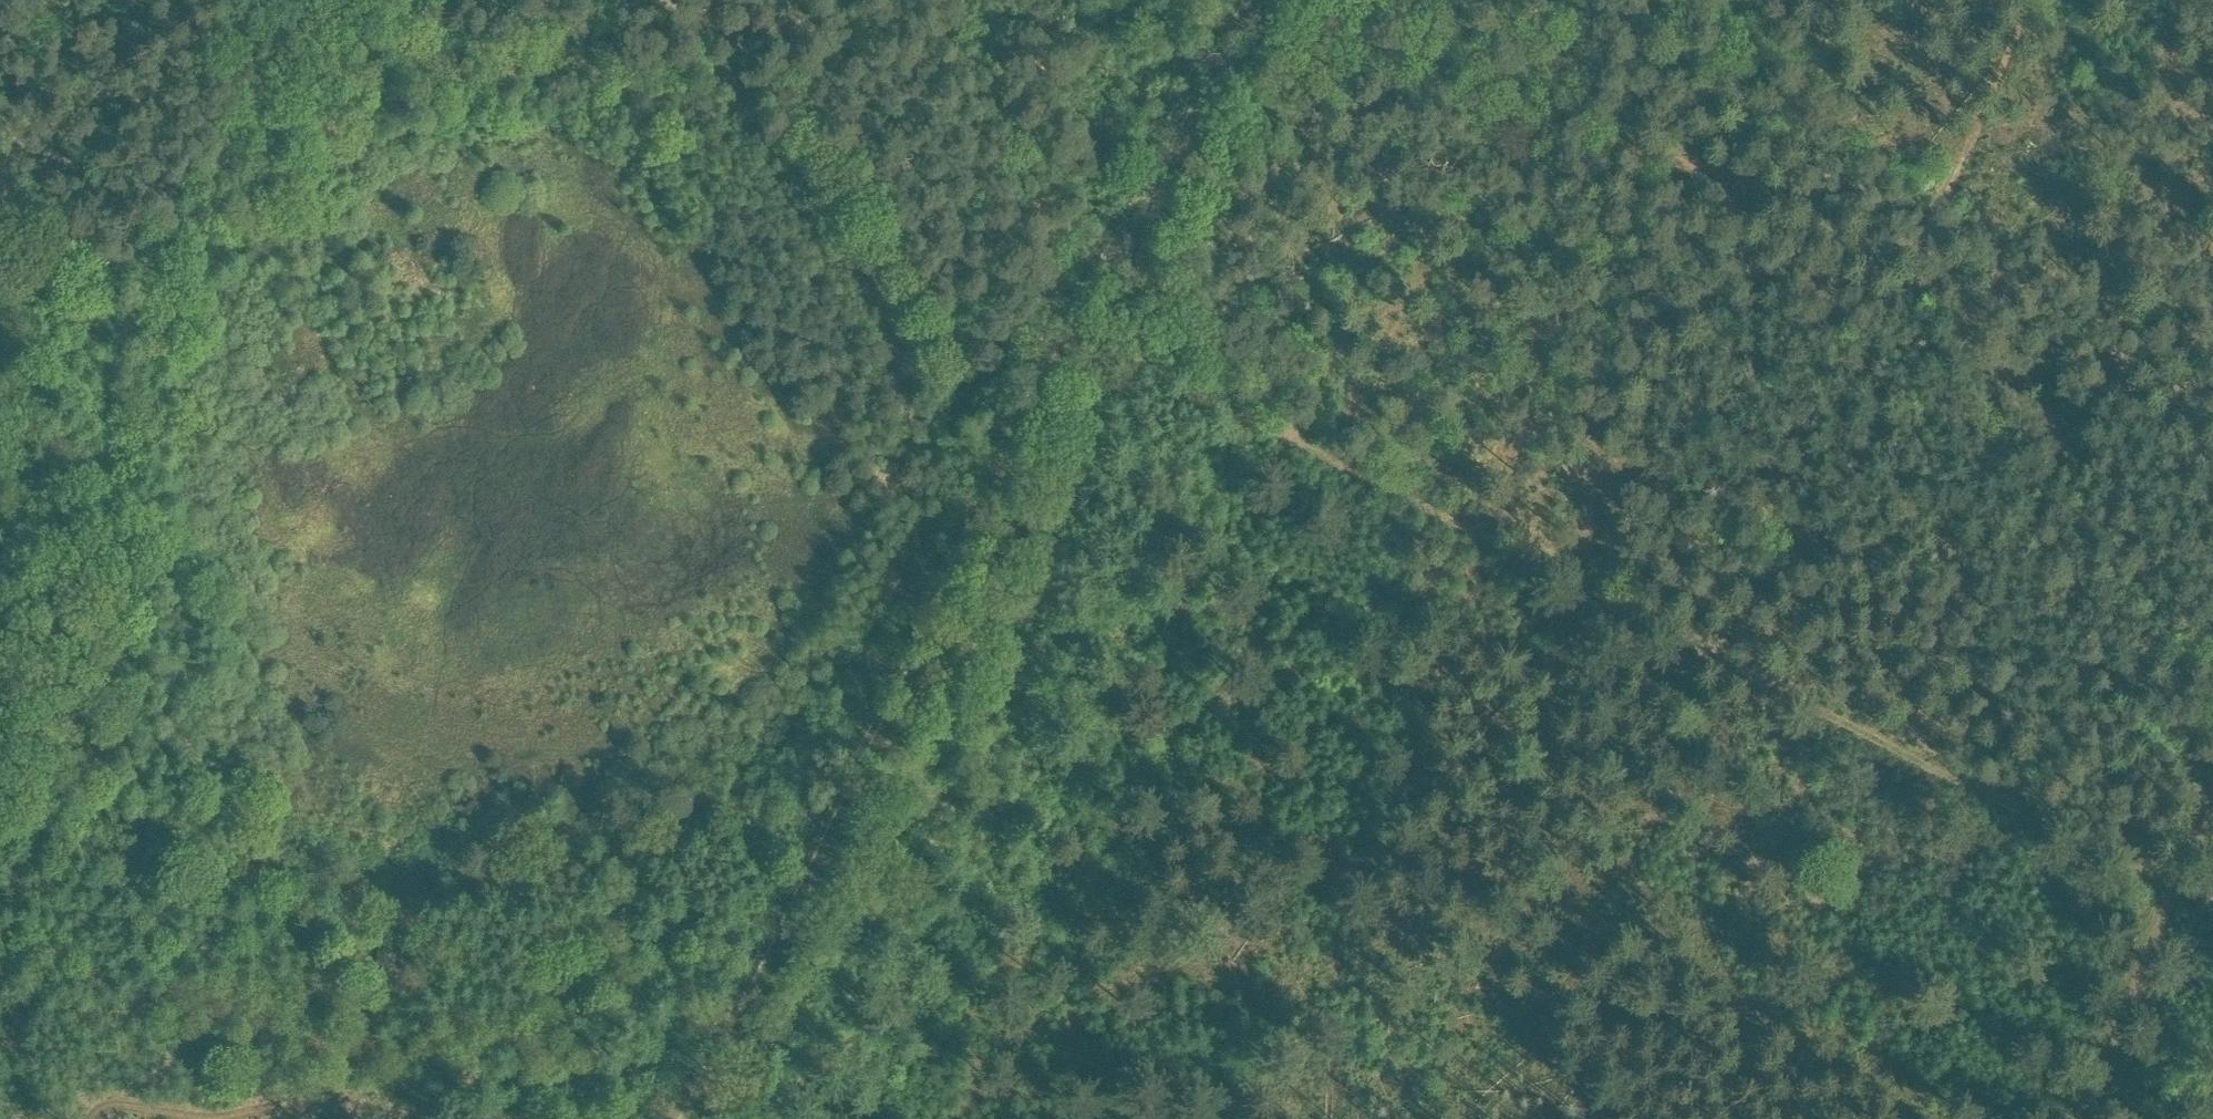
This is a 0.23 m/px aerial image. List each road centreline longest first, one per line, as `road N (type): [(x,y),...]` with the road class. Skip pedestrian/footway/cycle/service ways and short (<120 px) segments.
road 1 (track): [(2084,1118),(2180,889),(2122,853),(1948,779),(1265,434)]
road 2 (track): [(1066,341),(686,1118)]
road 3 (track): [(1066,341),(1238,0)]
road 4 (track): [(0,241),(82,279),(117,286),(138,279),(211,131)]
road 5 (track): [(1265,434),(1066,341)]
road 6 (track): [(2212,906),(2180,889),(2212,811)]

